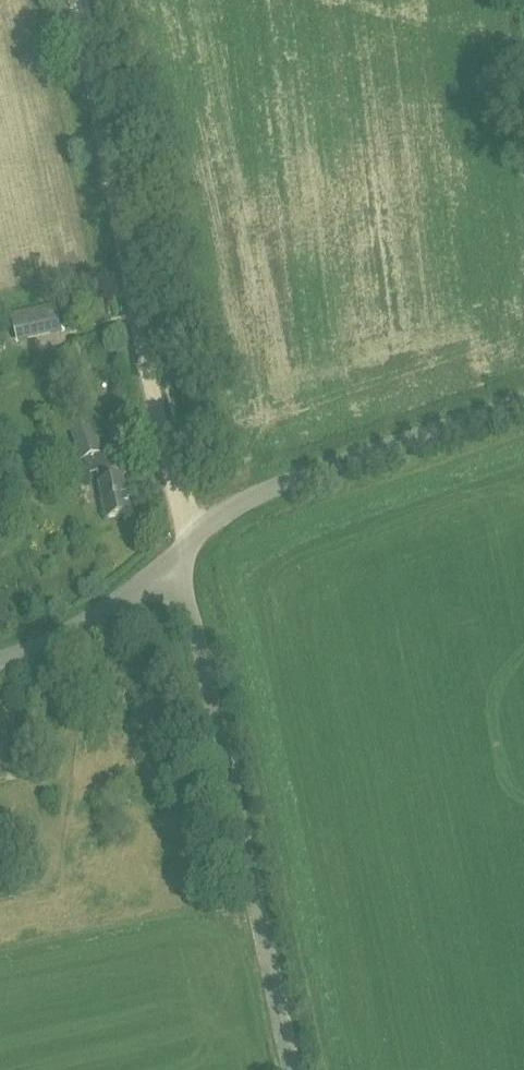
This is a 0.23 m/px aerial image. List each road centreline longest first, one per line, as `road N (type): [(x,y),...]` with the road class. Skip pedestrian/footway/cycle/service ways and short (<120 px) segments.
road 1 (track): [(190,542),(76,0)]
road 2 (unclassified): [(290,1069),(181,552)]
road 3 (unclassified): [(181,552),(266,490),(523,401)]
road 4 (unclassified): [(0,659),(95,615),(181,552)]

